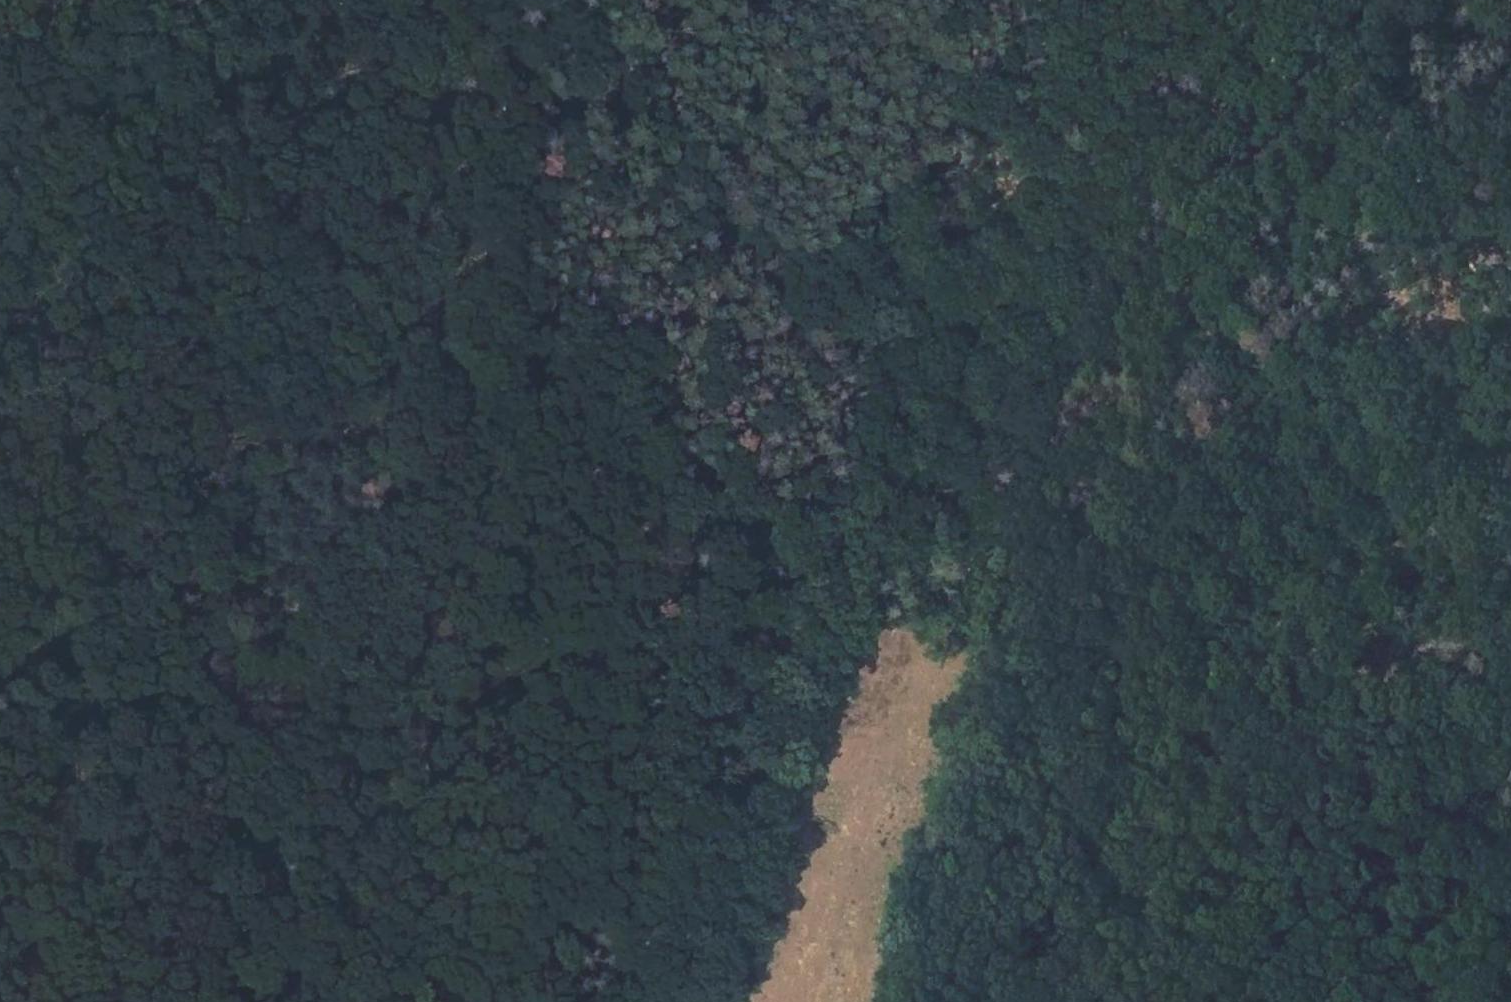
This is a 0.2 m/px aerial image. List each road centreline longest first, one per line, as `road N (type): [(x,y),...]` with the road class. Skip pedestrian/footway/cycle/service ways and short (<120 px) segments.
road 1 (track): [(1169,1001),(1156,787),(1162,738),(1336,582),(1510,496)]
road 2 (track): [(1510,323),(1451,191),(1279,0)]

